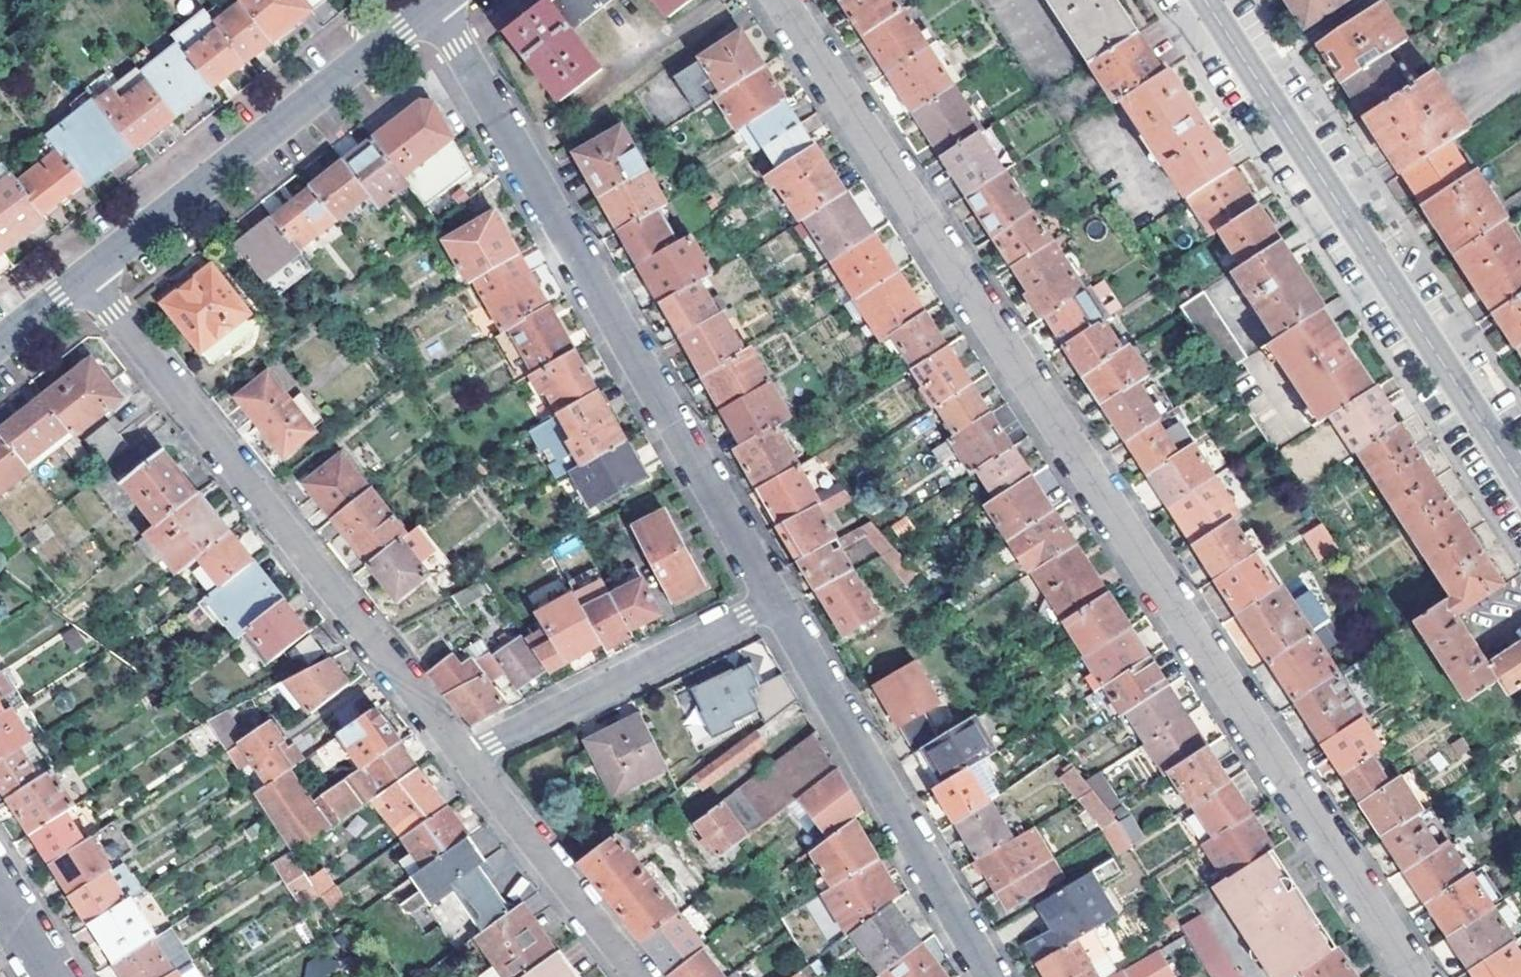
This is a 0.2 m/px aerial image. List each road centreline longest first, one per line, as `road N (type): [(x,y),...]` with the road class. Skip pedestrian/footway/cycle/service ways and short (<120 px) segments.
road 1 (residential): [(779,0),(1415,976)]
road 2 (residential): [(432,3),(774,599)]
road 3 (residential): [(82,275),(464,757)]
road 4 (tertiary): [(1520,483),(1204,0)]
road 5 (residential): [(82,275),(432,3)]
road 6 (residential): [(774,599),(991,976)]
road 7 (residential): [(774,599),(464,757)]
road 8 (residential): [(464,757),(638,976)]

